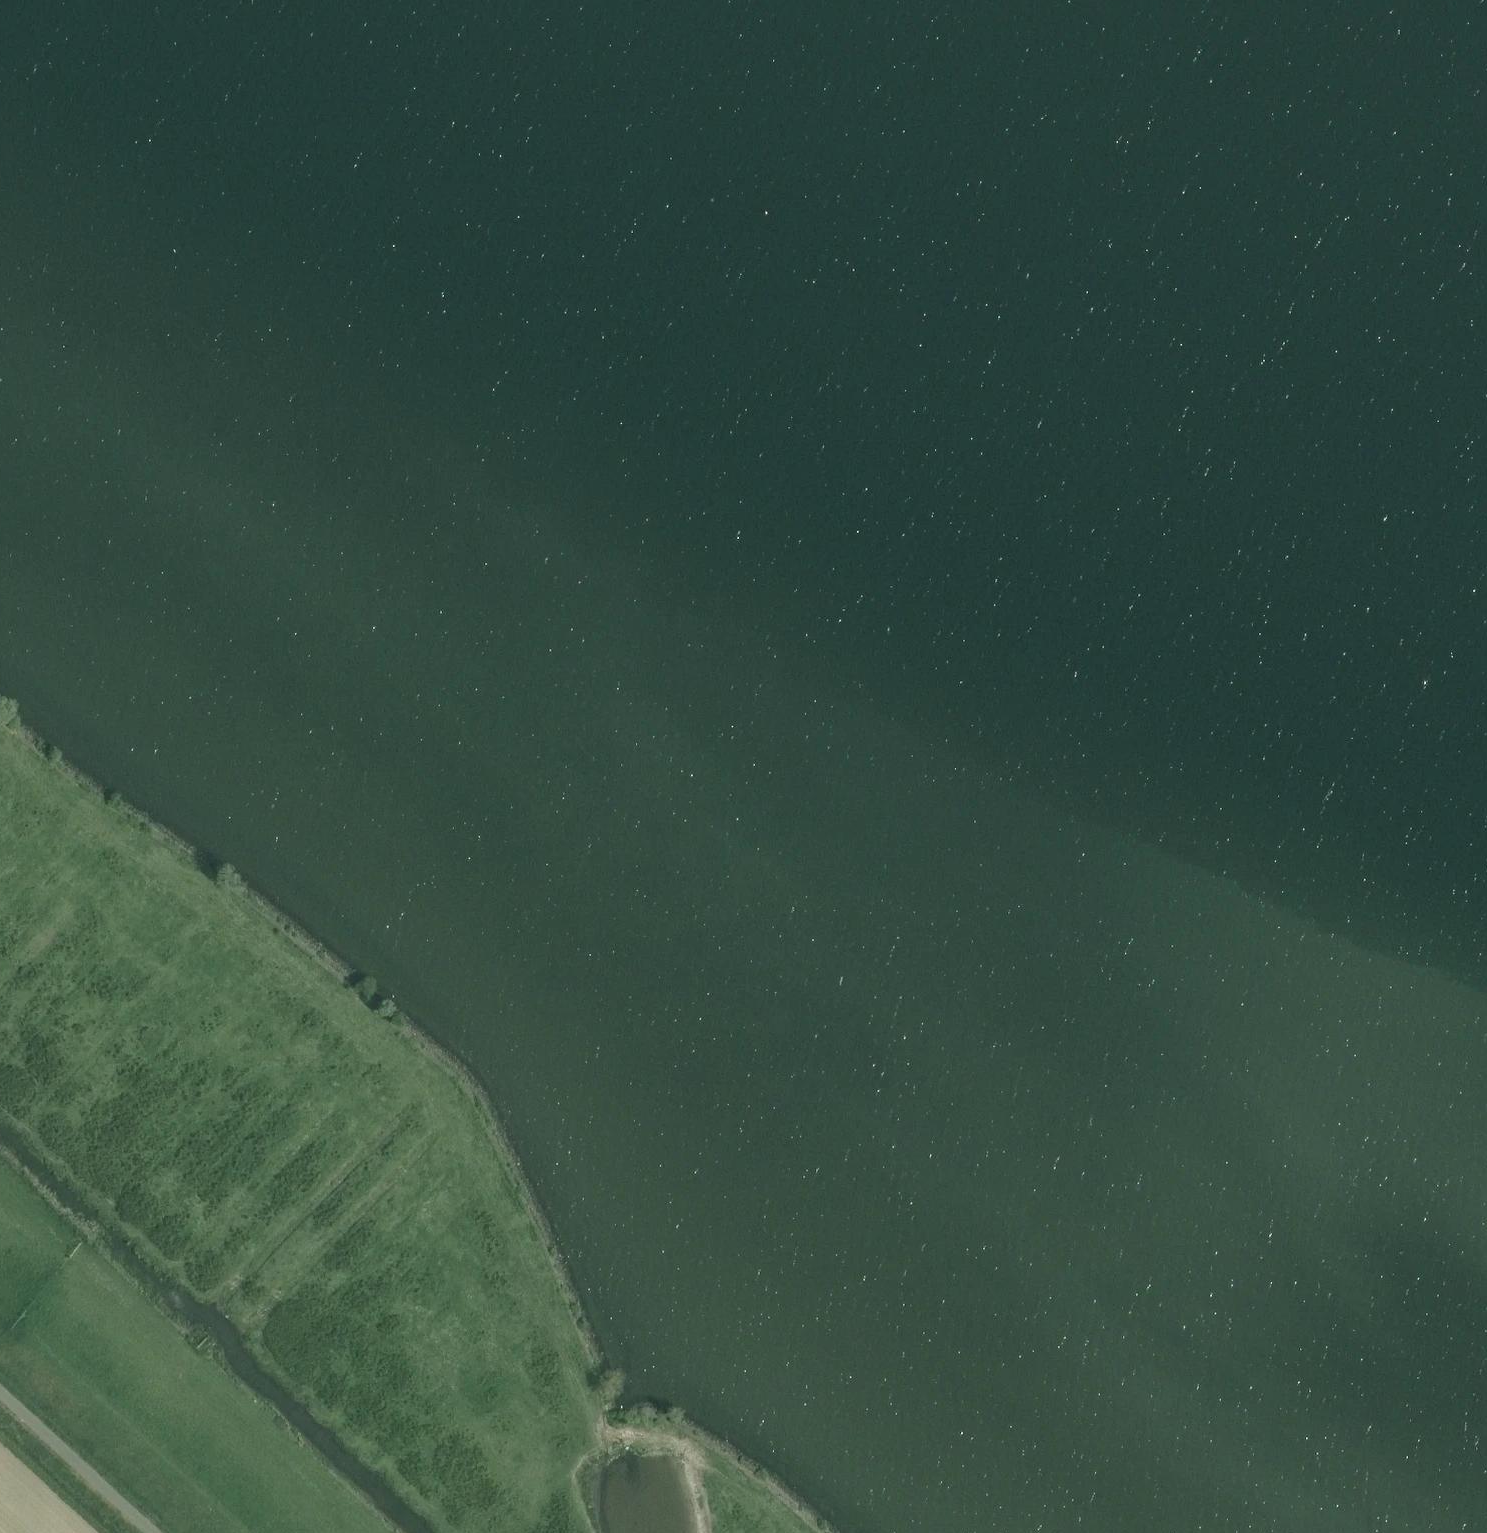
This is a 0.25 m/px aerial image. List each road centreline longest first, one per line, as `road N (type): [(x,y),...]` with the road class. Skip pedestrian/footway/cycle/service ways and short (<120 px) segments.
road 1 (track): [(0,1302),(248,1532)]
road 2 (unclassified): [(154,1532),(0,1392)]

